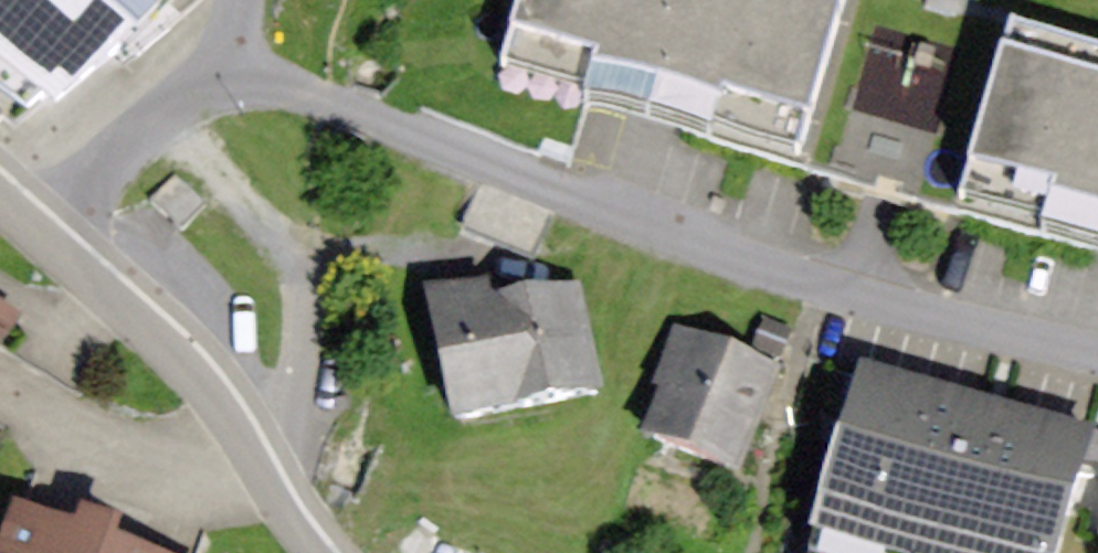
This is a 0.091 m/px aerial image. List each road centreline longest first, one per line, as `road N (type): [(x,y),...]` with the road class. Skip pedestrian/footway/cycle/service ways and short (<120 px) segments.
road 1 (unclassified): [(319,552),(210,395),(0,203)]

